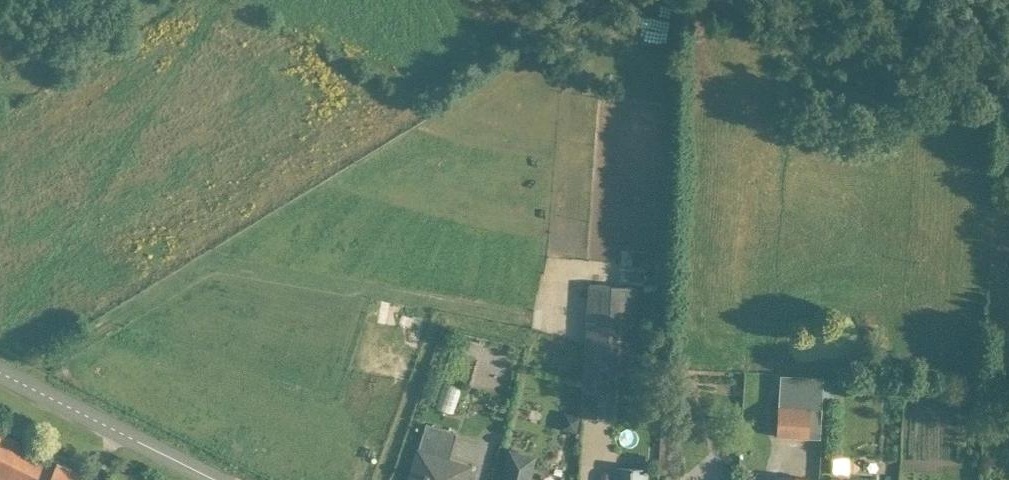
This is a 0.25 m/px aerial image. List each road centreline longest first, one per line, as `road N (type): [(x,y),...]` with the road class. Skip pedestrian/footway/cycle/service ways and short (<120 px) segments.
road 1 (tertiary): [(0,377),(209,479)]

